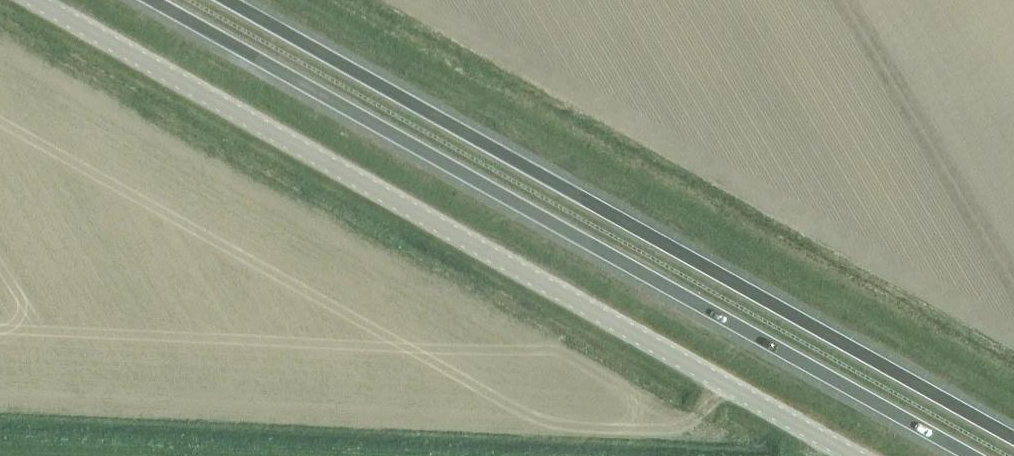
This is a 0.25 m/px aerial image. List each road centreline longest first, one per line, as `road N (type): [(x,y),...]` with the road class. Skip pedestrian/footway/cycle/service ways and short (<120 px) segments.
road 1 (unclassified): [(36,0),(855,455)]
road 2 (trunk): [(151,0),(959,455)]
road 3 (trunk): [(1013,437),(230,0)]

